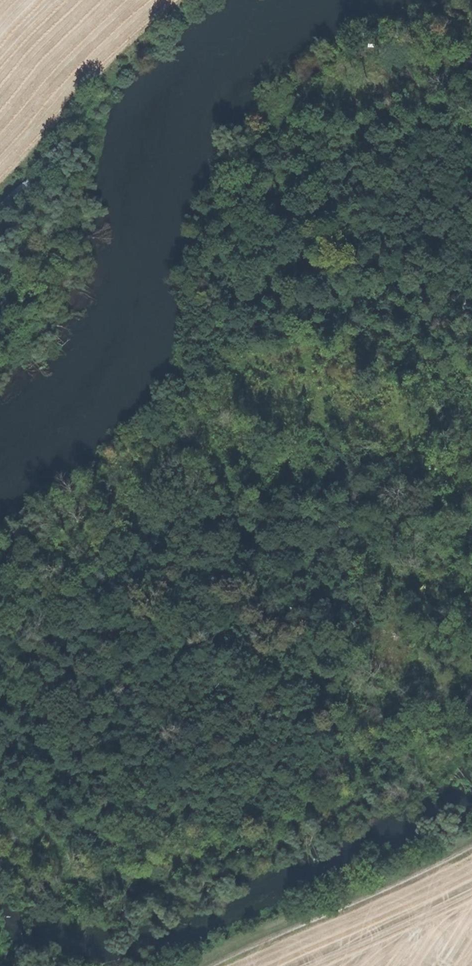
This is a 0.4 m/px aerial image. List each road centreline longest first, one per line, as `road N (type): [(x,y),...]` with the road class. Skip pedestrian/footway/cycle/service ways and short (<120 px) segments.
road 1 (track): [(471,844),(198,965)]

